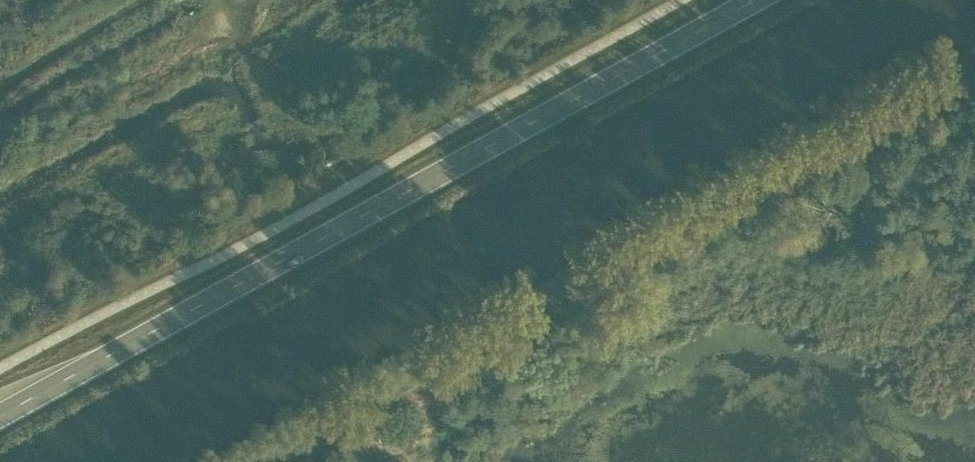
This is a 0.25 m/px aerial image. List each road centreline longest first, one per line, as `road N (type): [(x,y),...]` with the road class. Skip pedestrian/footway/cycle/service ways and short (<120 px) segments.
road 1 (secondary): [(0,419),(755,0)]
road 2 (unclassified): [(257,461),(974,70)]
road 3 (track): [(149,0),(0,88)]

